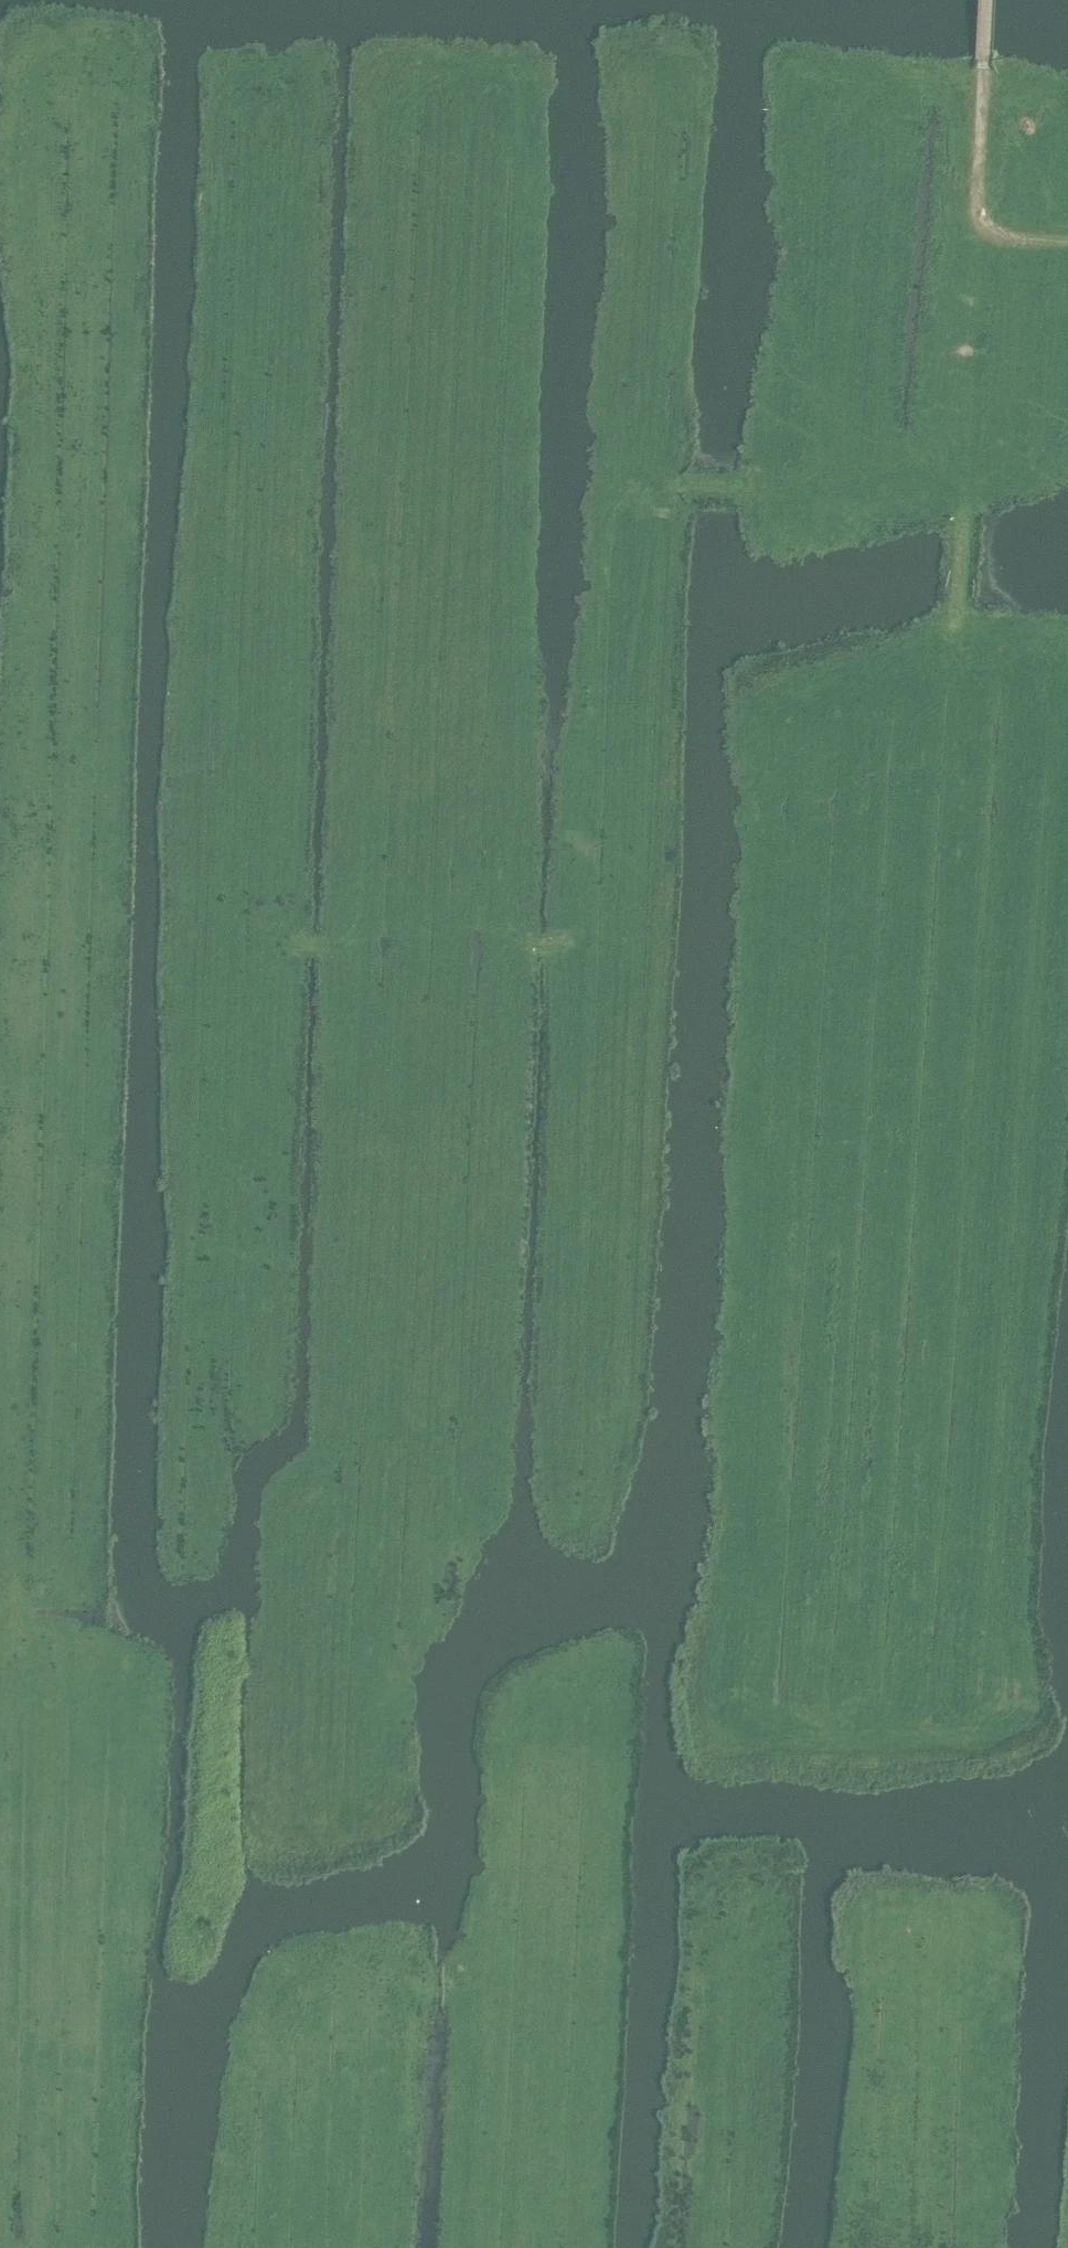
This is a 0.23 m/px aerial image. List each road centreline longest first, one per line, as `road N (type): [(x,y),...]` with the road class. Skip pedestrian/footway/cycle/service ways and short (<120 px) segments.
road 1 (track): [(987,0),(981,216),(1001,239),(1067,243)]

